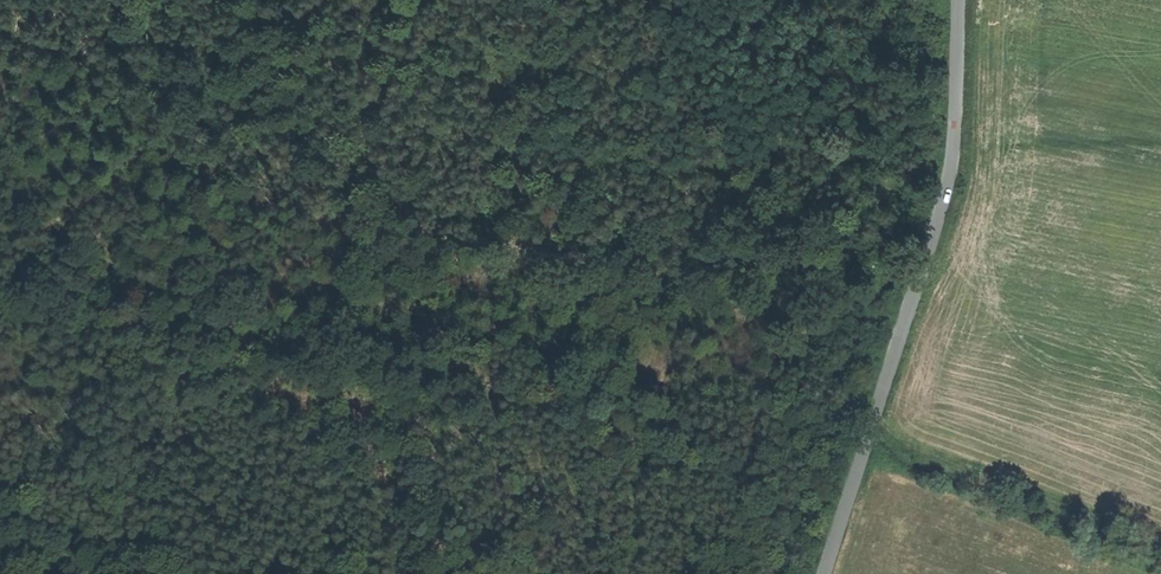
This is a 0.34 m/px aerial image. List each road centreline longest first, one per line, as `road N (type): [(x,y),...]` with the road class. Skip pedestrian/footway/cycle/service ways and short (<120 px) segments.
road 1 (unclassified): [(957,0),(947,185),(824,573)]

